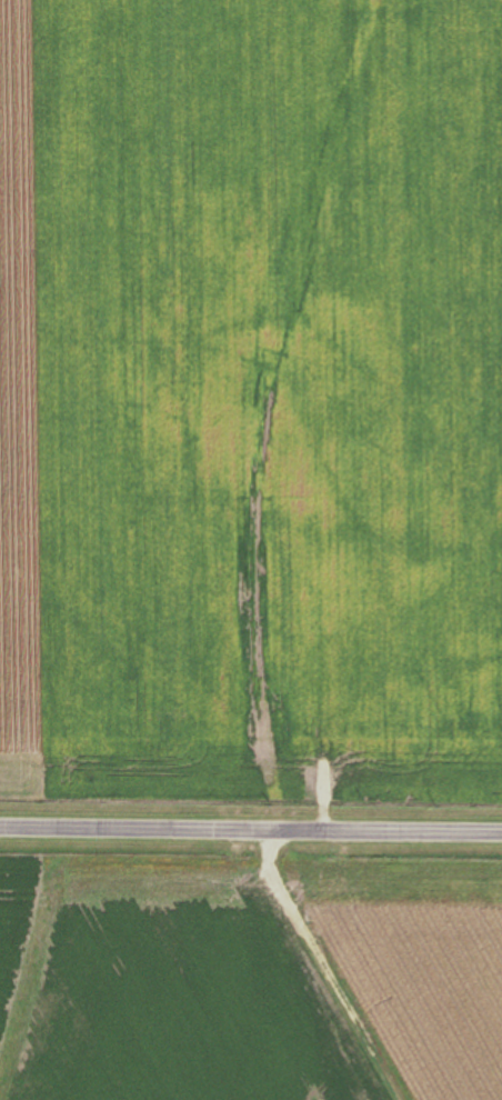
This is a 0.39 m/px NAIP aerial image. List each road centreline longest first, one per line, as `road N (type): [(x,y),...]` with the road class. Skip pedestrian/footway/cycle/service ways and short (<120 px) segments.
road 1 (residential): [(501,836),(0,829)]

